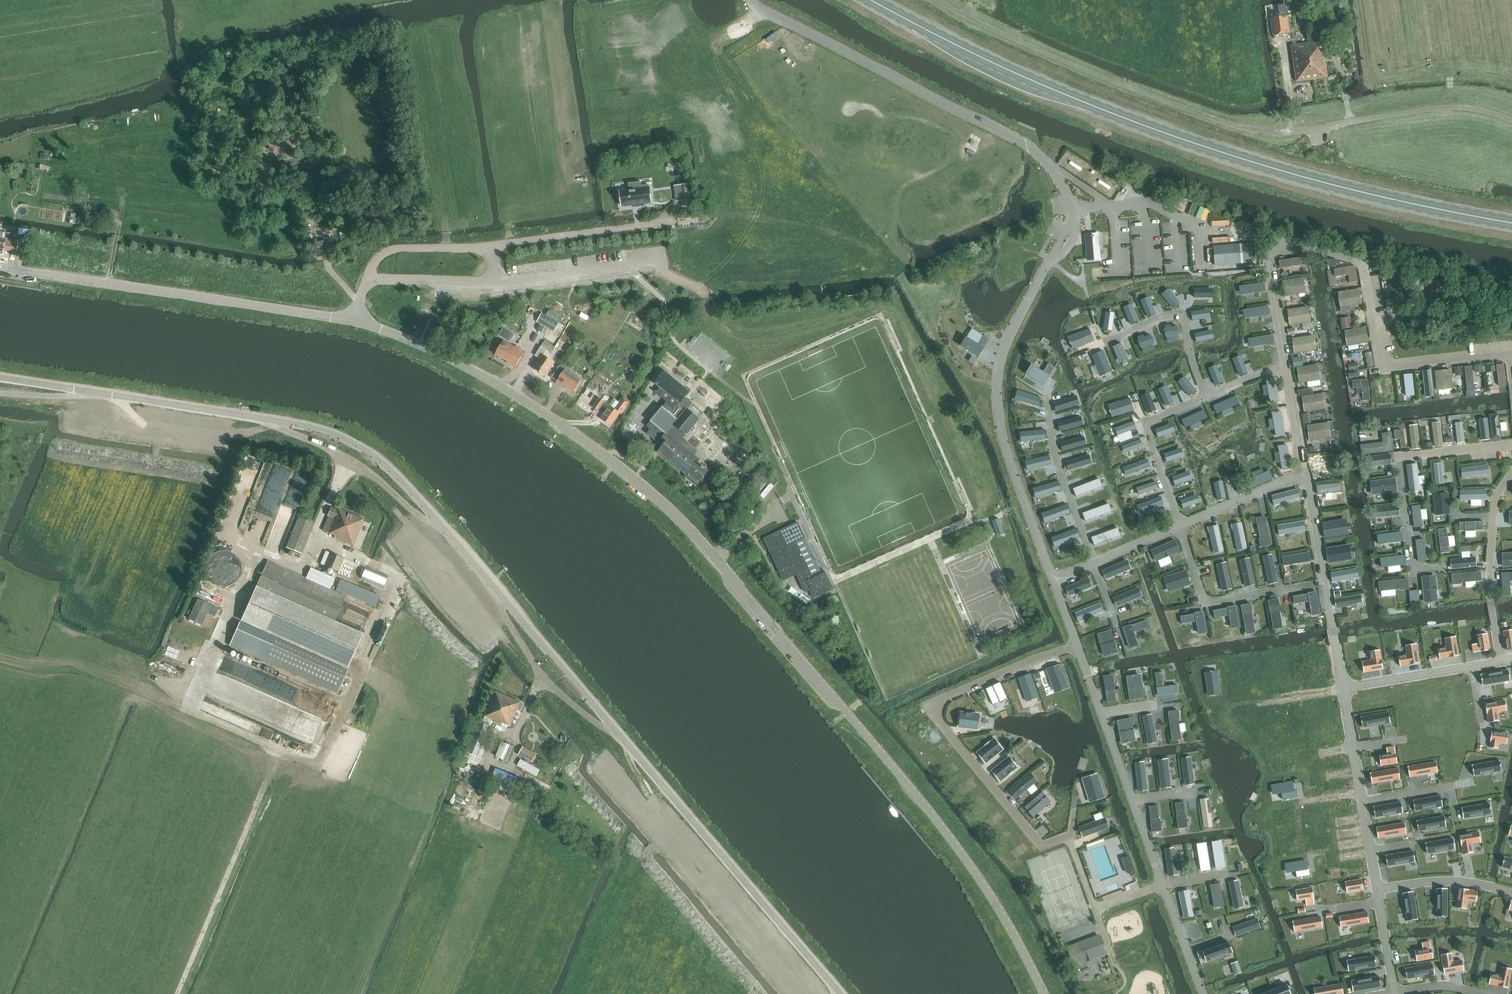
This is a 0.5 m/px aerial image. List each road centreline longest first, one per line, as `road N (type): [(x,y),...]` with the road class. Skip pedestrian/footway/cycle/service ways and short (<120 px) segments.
road 1 (tertiary): [(1044,993),(988,889),(838,700),(664,503),(561,422),(461,363),(354,318),(0,265)]
road 2 (tertiary): [(843,993),(371,453),(319,430),(104,394)]
road 3 (primary): [(1511,223),(1387,198),(1211,149),(1023,77),(871,0)]
road 4 (track): [(1511,120),(1456,109),(1325,128),(1246,128),(1044,54),(939,0)]
road 5 (unclassified): [(752,0),(1034,151),(1068,198),(1068,235)]

